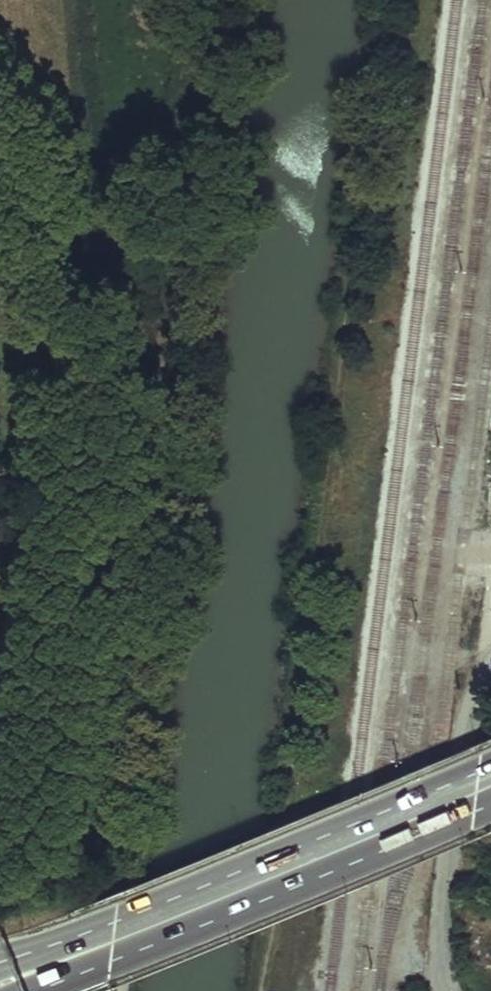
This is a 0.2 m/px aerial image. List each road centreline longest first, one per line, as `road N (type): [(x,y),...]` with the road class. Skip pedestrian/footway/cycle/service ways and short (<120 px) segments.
road 1 (primary): [(30,990),(490,802)]
road 2 (primary): [(490,767),(104,925)]
road 3 (unclassified): [(455,990),(438,959),(468,707),(490,666)]

